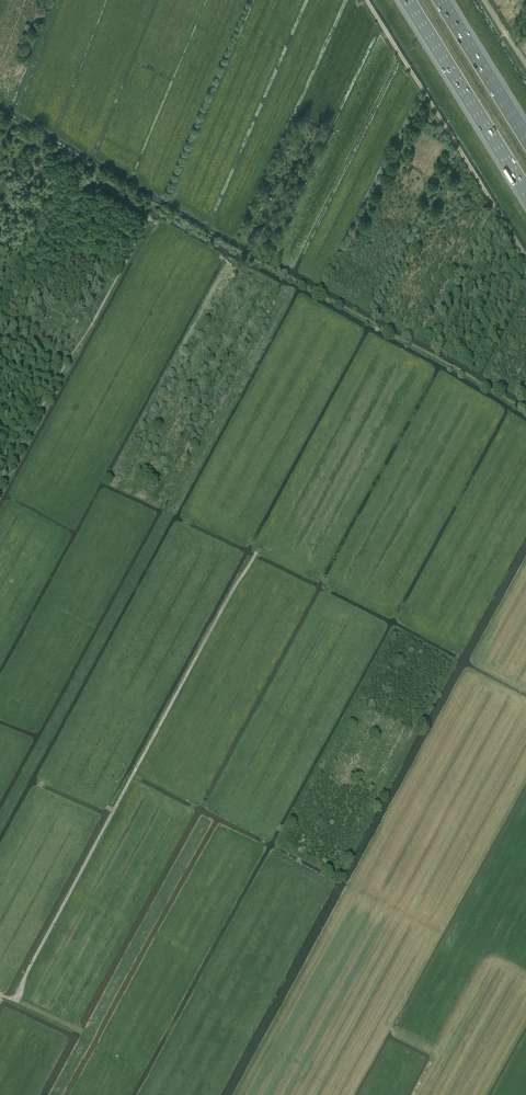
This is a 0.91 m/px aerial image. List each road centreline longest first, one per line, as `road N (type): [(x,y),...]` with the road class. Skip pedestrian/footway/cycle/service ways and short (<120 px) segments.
road 1 (track): [(367,0),(525,257)]
road 2 (motorway): [(408,0),(525,191)]
road 3 (motorway): [(525,138),(440,0)]

